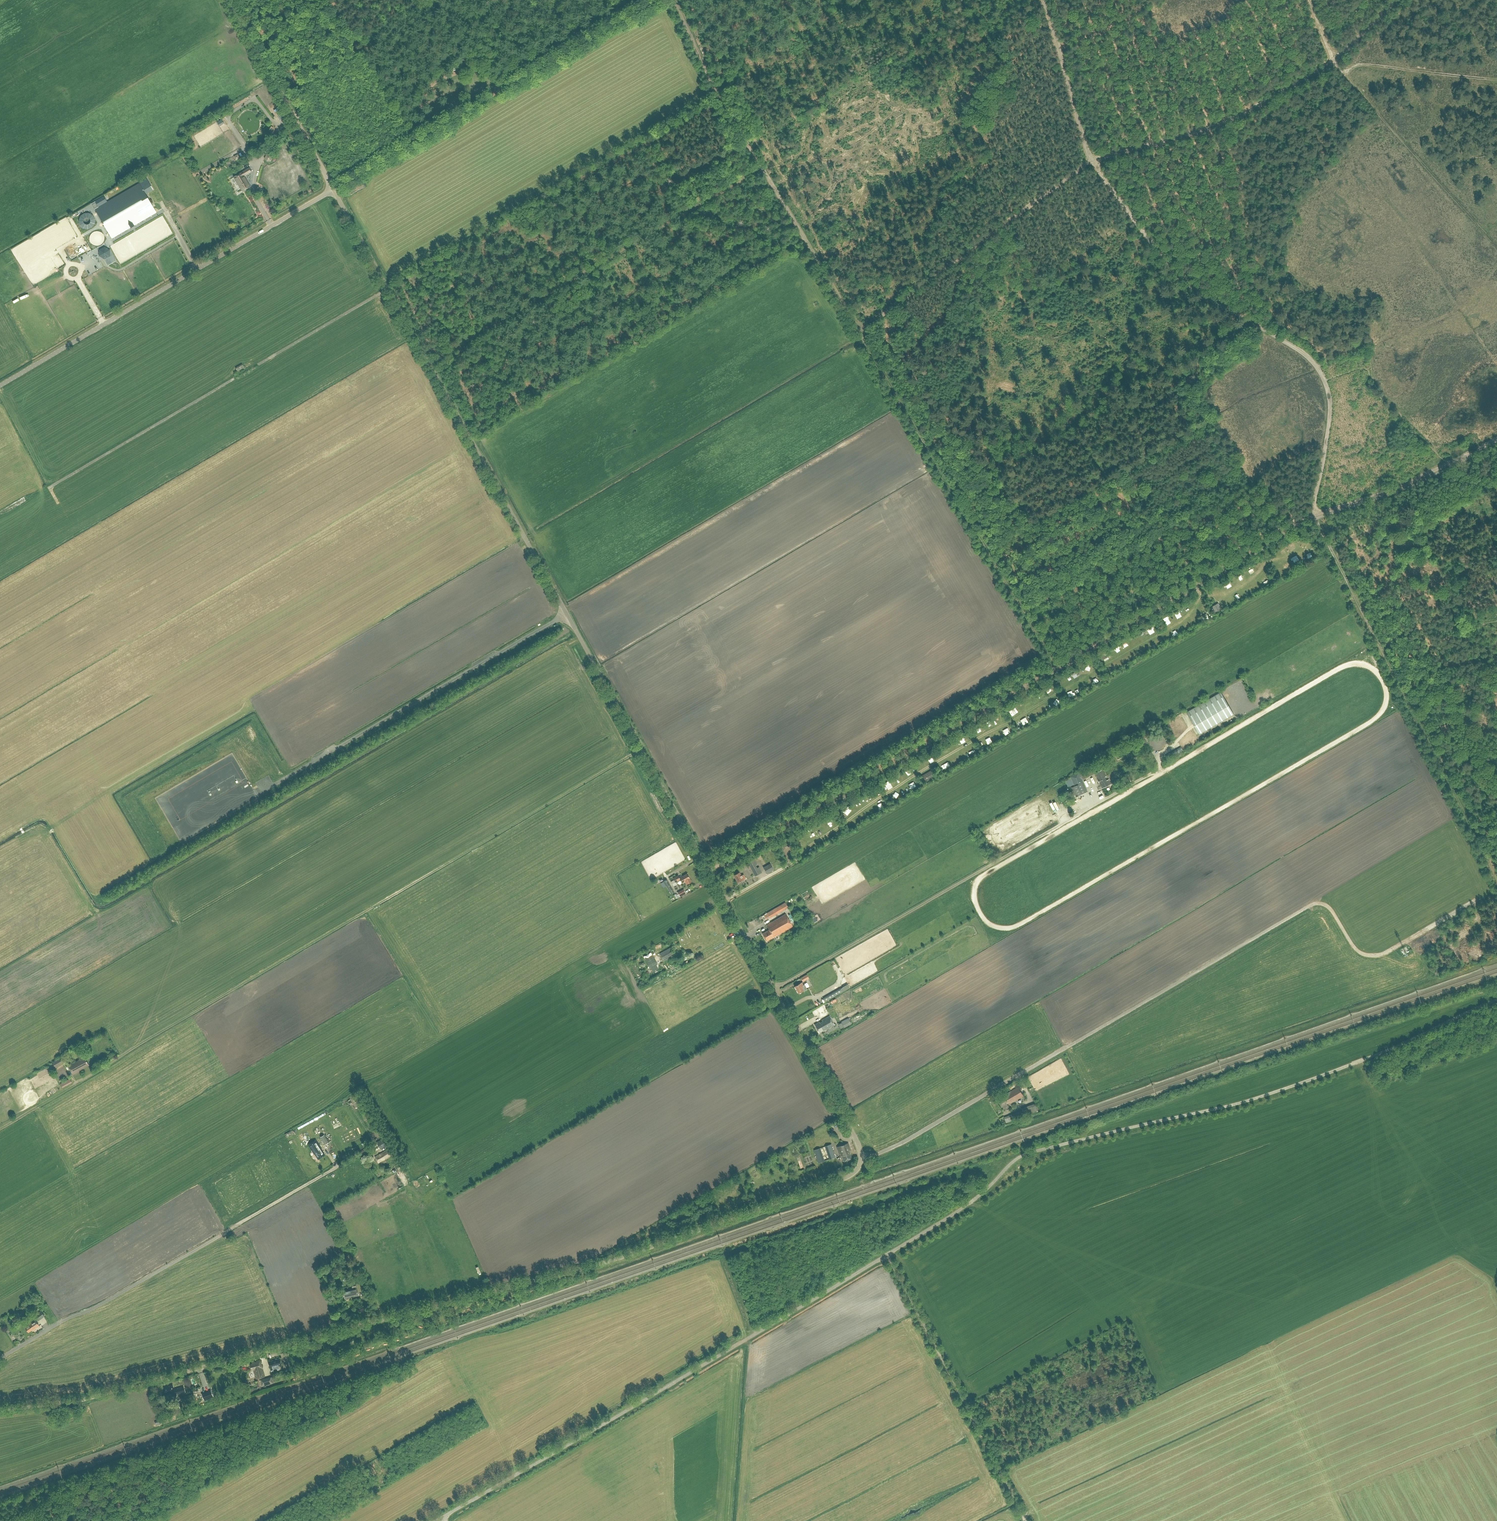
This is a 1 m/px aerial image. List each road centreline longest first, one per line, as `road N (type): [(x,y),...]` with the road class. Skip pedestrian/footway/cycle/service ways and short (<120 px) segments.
road 1 (unclassified): [(0,1410),(90,1398),(602,1263),(845,1179),(860,1165),(857,1141),(333,189)]
road 2 (track): [(707,870),(1308,519),(1392,492),(1496,440)]
road 3 (unclassified): [(0,1357),(367,1150)]
road 4 (track): [(1315,519),(1496,882)]
road 5 (track): [(428,364),(763,166)]
road 6 (track): [(859,332),(1057,666)]
road 7 (tertiary): [(0,387),(333,189)]
road 8 (track): [(674,0),(859,332)]
road 9 (track): [(1092,161),(1181,277),(1304,354),(1324,381)]
road 10 (track): [(1496,247),(1351,83),(1309,0)]
road 11 (track): [(887,1255),(1025,1520)]
road 12 (track): [(1186,134),(1234,119),(1322,68),(1395,0)]
road 13 (tertiary): [(333,189),(230,0)]
road 14 (track): [(333,189),(497,91)]
road 15 (track): [(497,91),(652,0)]
road 16 (track): [(1043,0),(1092,161)]
road 17 (track): [(1346,76),(1357,65),(1496,78)]
road 18 (track): [(1315,519),(1329,413),(1324,381)]

